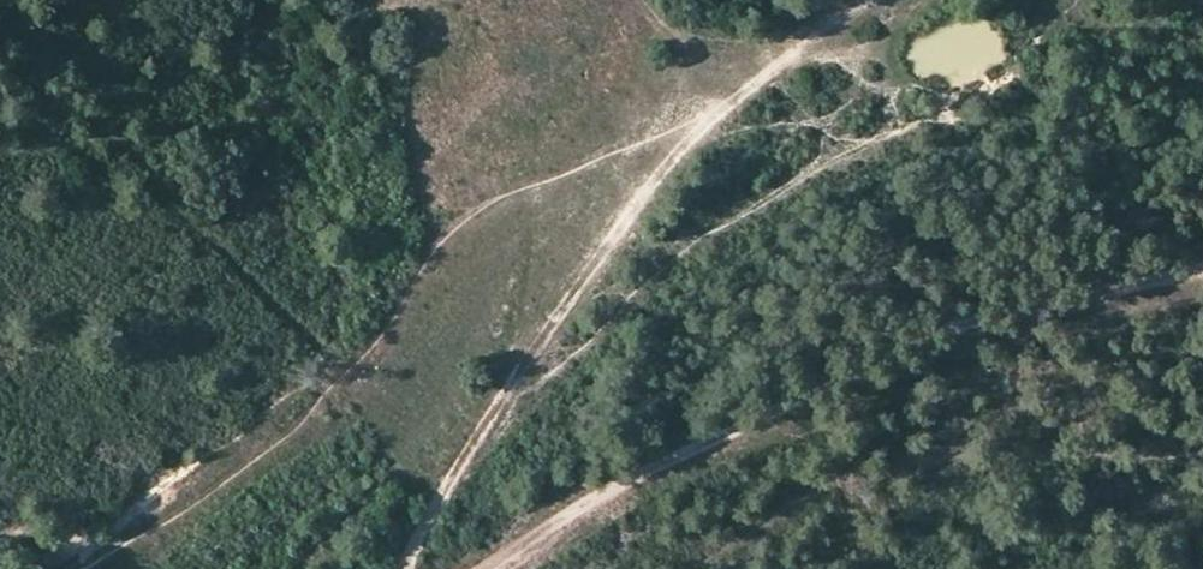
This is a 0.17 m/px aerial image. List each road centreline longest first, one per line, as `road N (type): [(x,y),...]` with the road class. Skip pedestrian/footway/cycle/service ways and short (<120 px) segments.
road 1 (track): [(490,568),(580,512),(875,377),(1202,272)]
road 2 (track): [(730,102),(645,190),(417,534),(407,568)]

